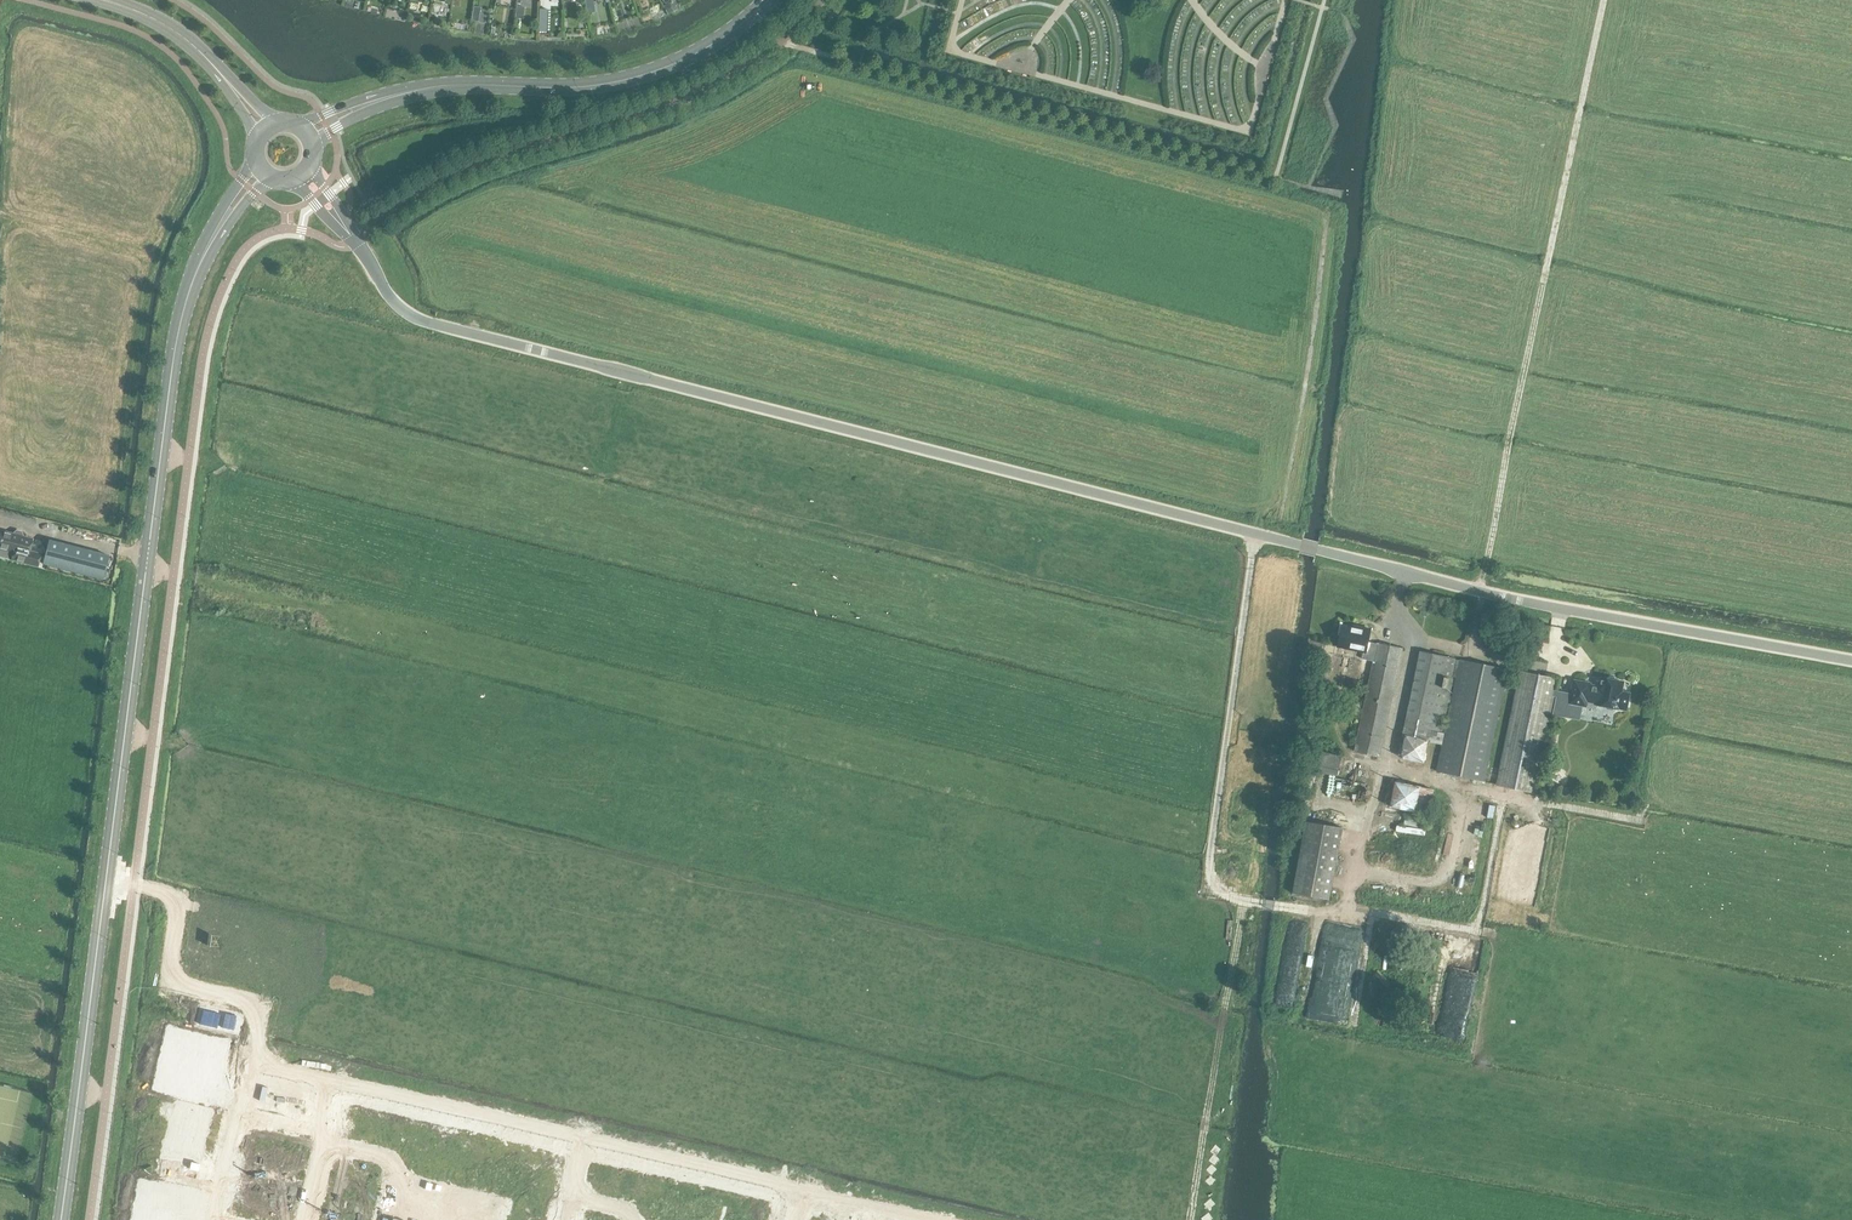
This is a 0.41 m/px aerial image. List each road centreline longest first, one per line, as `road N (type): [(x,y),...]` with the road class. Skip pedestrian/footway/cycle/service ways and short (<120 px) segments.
road 1 (unclassified): [(1851,660),(1480,591),(434,324),(393,303),(356,241)]
road 2 (tertiary): [(60,1219),(176,339),(218,228)]
road 3 (track): [(1255,534),(1210,848),(1213,886),(1247,901),(1192,1219)]
road 4 (track): [(176,915),(237,923),(268,908),(331,901),(816,984)]
road 5 (track): [(1605,0),(1480,591)]
road 6 (unclassified): [(356,241),(446,177),(673,102),(729,76),(818,0)]
road 7 (track): [(268,908),(264,872),(303,721),(295,614),(257,590),(146,568)]
road 8 (tertiary): [(379,100),(458,85),(628,80),(705,48),(768,0)]
road 9 (residential): [(589,1139),(919,1219)]
road 10 (track): [(105,882),(173,900),(170,967),(186,986),(247,1004),(256,1014),(247,1062)]
road 11 (residential): [(330,1082),(589,1139)]
road 12 (track): [(331,901),(357,752),(299,737)]
road 13 (residential): [(247,1062),(212,1219)]
road 14 (tertiary): [(233,88),(167,26),(108,0)]
road 15 (track): [(508,931),(532,796)]

